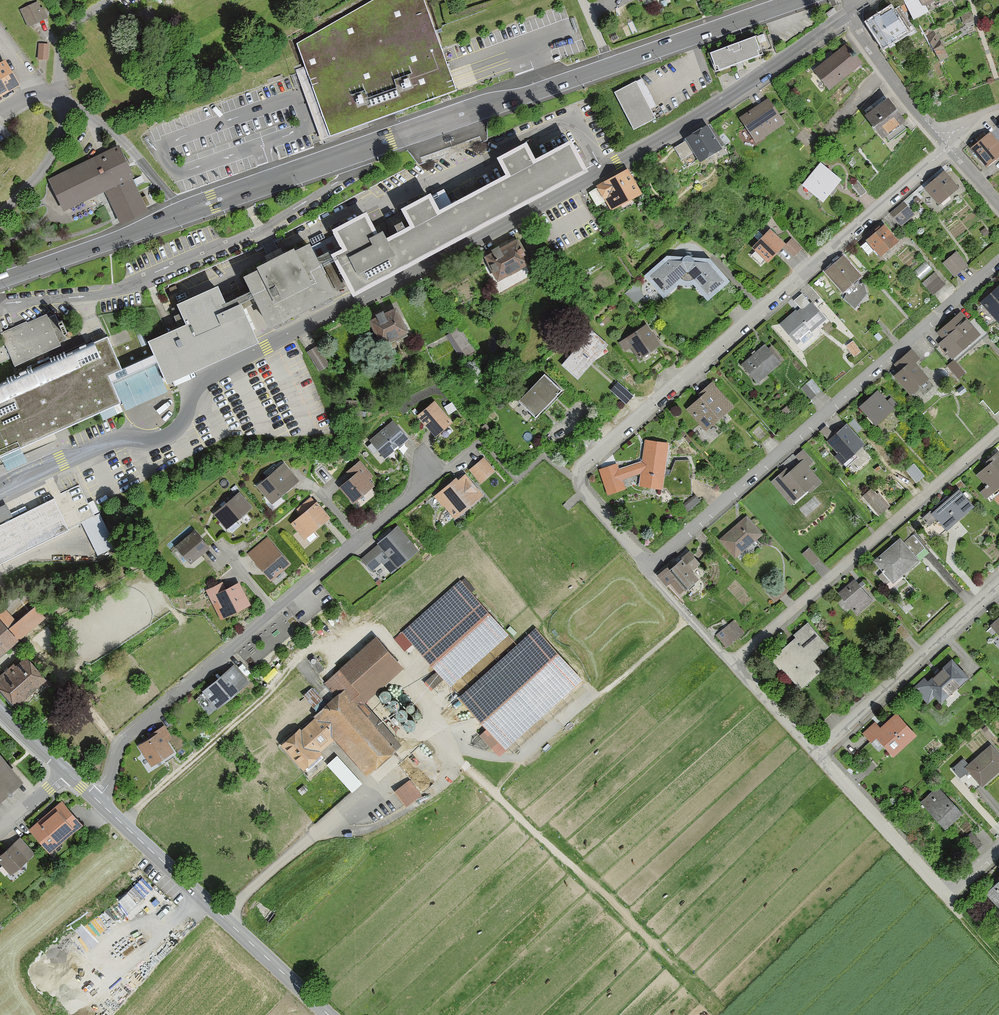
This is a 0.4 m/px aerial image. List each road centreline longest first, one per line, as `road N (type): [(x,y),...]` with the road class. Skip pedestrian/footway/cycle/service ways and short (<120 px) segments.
road 1 (residential): [(0,492),(118,441),(167,438),(212,377),(616,164),(725,102),(845,17)]
road 2 (secondary): [(612,64),(0,280)]
road 3 (residential): [(647,569),(572,476),(947,147)]
road 4 (residential): [(447,471),(119,744),(101,804)]
road 5 (residential): [(998,261),(647,569)]
road 6 (residential): [(730,662),(998,433)]
road 7 (track): [(460,762),(705,997)]
road 8 (tertiary): [(328,1014),(101,804)]
road 9 (residential): [(998,848),(946,897),(816,755)]
road 10 (residential): [(816,755),(998,586)]
road 11 (secondary): [(797,0),(612,64)]
road 12 (residential): [(947,147),(845,17)]
road 13 (residential): [(60,87),(52,159),(0,217)]
road 14 (residential): [(816,755),(730,662)]
road 15 (residential): [(730,662),(647,569)]

